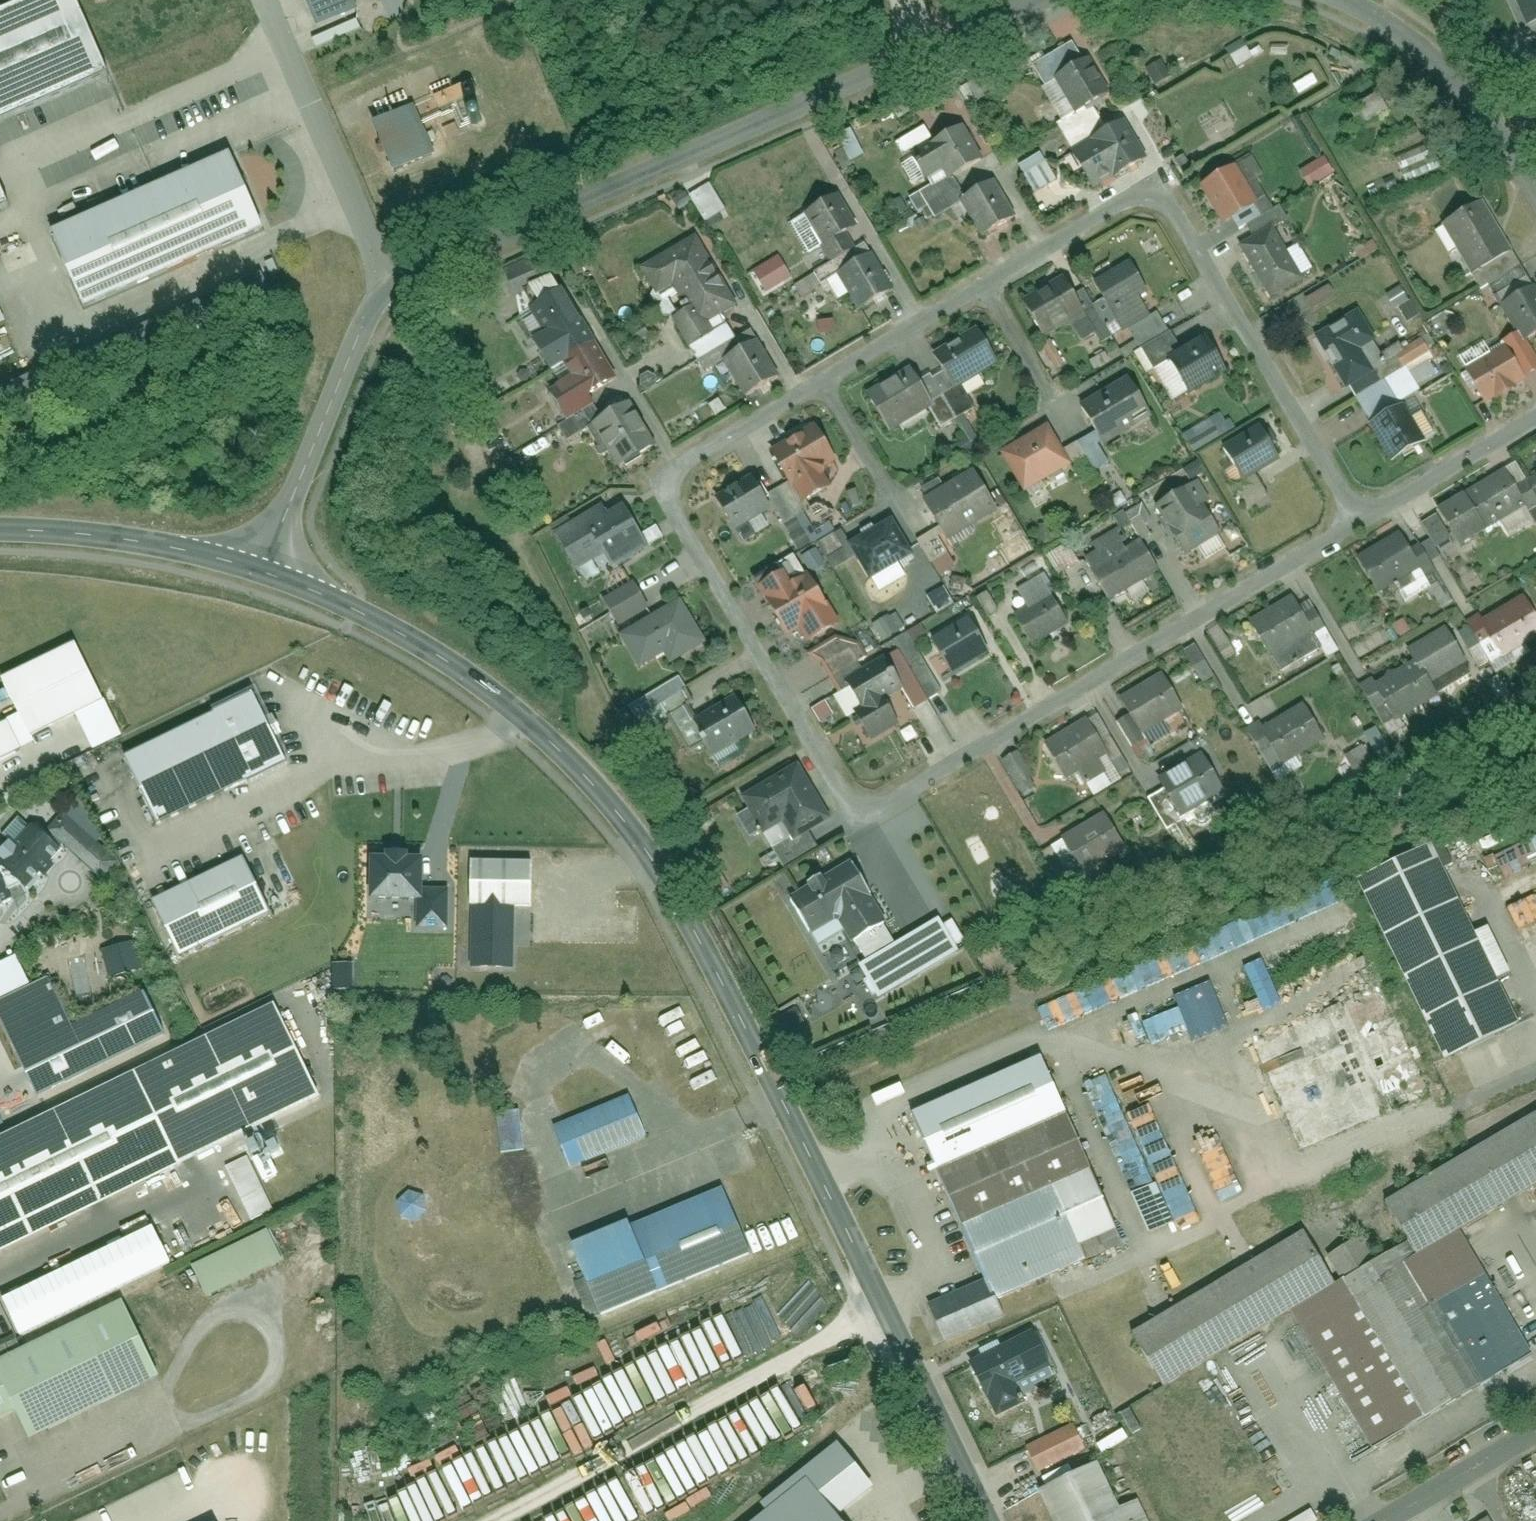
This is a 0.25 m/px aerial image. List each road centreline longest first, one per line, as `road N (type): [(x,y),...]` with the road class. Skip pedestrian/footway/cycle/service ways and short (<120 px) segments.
road 1 (residential): [(1362,517),(885,806),(858,807),(839,786),(671,501),(677,464),(1147,194)]
road 2 (tertiary): [(988,1520),(656,860),(579,767),(517,711),(385,624),(263,570)]
road 3 (residential): [(389,282),(991,0)]
road 4 (residential): [(1147,194),(1170,203),(1362,517)]
road 5 (residential): [(263,570),(389,282)]
road 6 (residential): [(261,0),(389,282)]
road 7 (residential): [(1341,0),(1475,124),(1535,215)]
road 8 (tertiary): [(263,570),(130,541),(0,529)]
road 9 (residential): [(1535,417),(1362,517)]
road 10 (residential): [(1535,1431),(1383,1520)]
road 11 (track): [(1535,718),(1515,718),(1415,766)]

